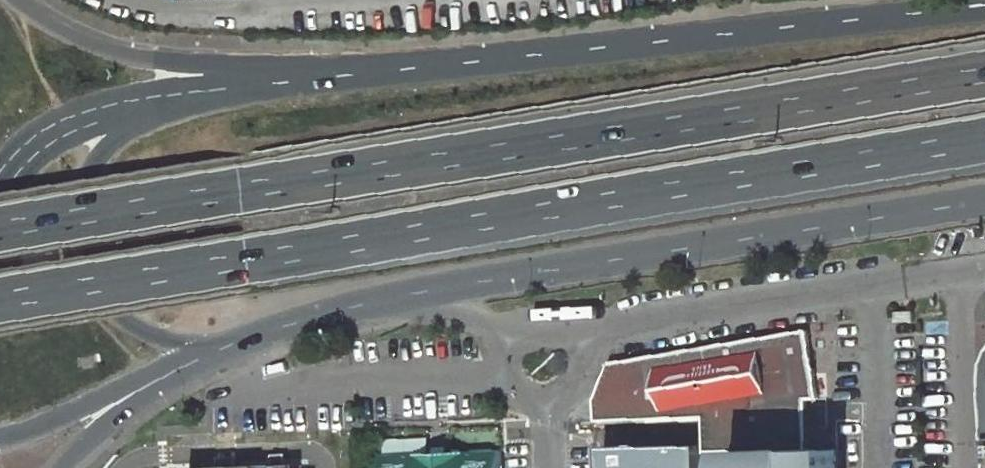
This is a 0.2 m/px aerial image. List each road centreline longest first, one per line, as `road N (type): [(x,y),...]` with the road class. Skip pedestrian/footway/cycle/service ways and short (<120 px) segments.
road 1 (trunk): [(0,300),(984,135)]
road 2 (trunk): [(984,70),(0,228)]
road 3 (trunk): [(321,314),(984,200)]
road 4 (trunk): [(984,5),(378,71)]
road 5 (trunk): [(223,88),(114,139),(88,177),(80,220),(102,302),(141,331),(220,349)]
road 6 (unclassified): [(984,264),(622,324),(574,341)]
road 7 (trunk): [(378,71),(126,52),(59,27),(20,0)]
road 8 (trunk): [(0,437),(220,349)]
road 9 (trunk): [(223,88),(0,127)]
road 10 (unclassified): [(321,314),(448,305),(513,337)]
road 11 (trunk): [(62,467),(101,427),(220,349)]
road 12 (unclassified): [(513,337),(506,375),(536,399),(571,387),(580,365),(574,341)]
road 13 (trunk): [(378,71),(223,88)]

